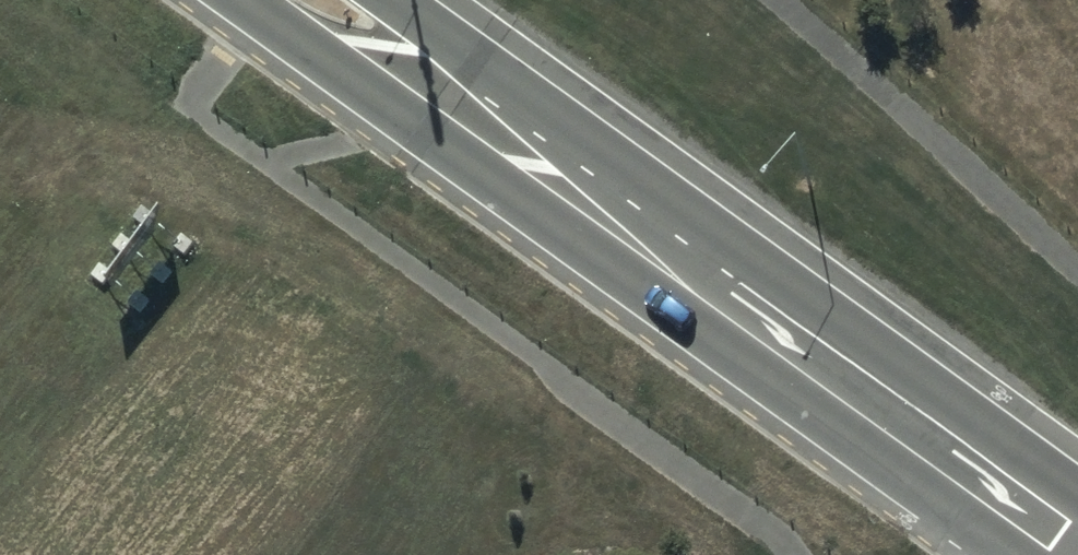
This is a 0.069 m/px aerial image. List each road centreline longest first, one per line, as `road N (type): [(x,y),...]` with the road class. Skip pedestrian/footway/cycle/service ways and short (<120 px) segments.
road 1 (secondary): [(1017,554),(244,0)]
road 2 (secondary): [(395,0),(1077,493)]

